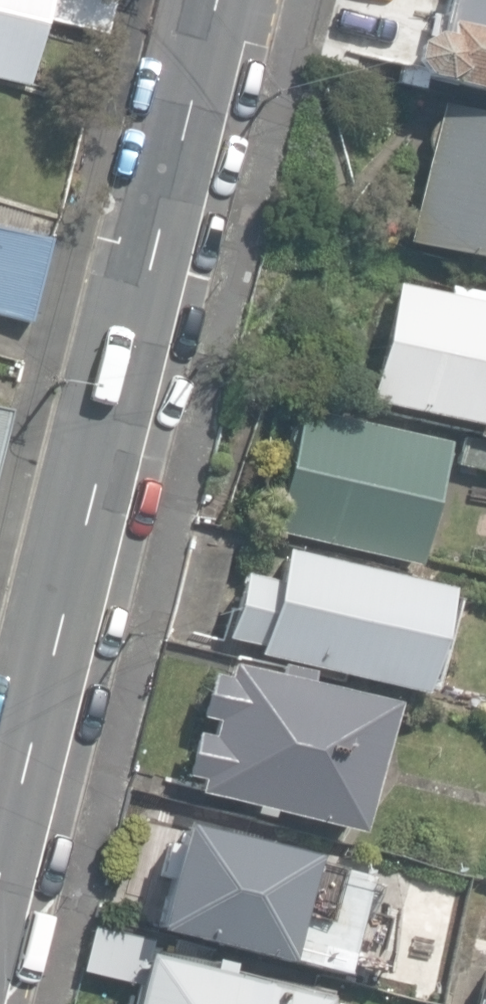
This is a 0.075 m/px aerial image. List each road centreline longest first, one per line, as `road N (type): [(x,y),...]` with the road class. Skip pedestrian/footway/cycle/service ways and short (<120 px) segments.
road 1 (secondary): [(218,0),(0,878)]

